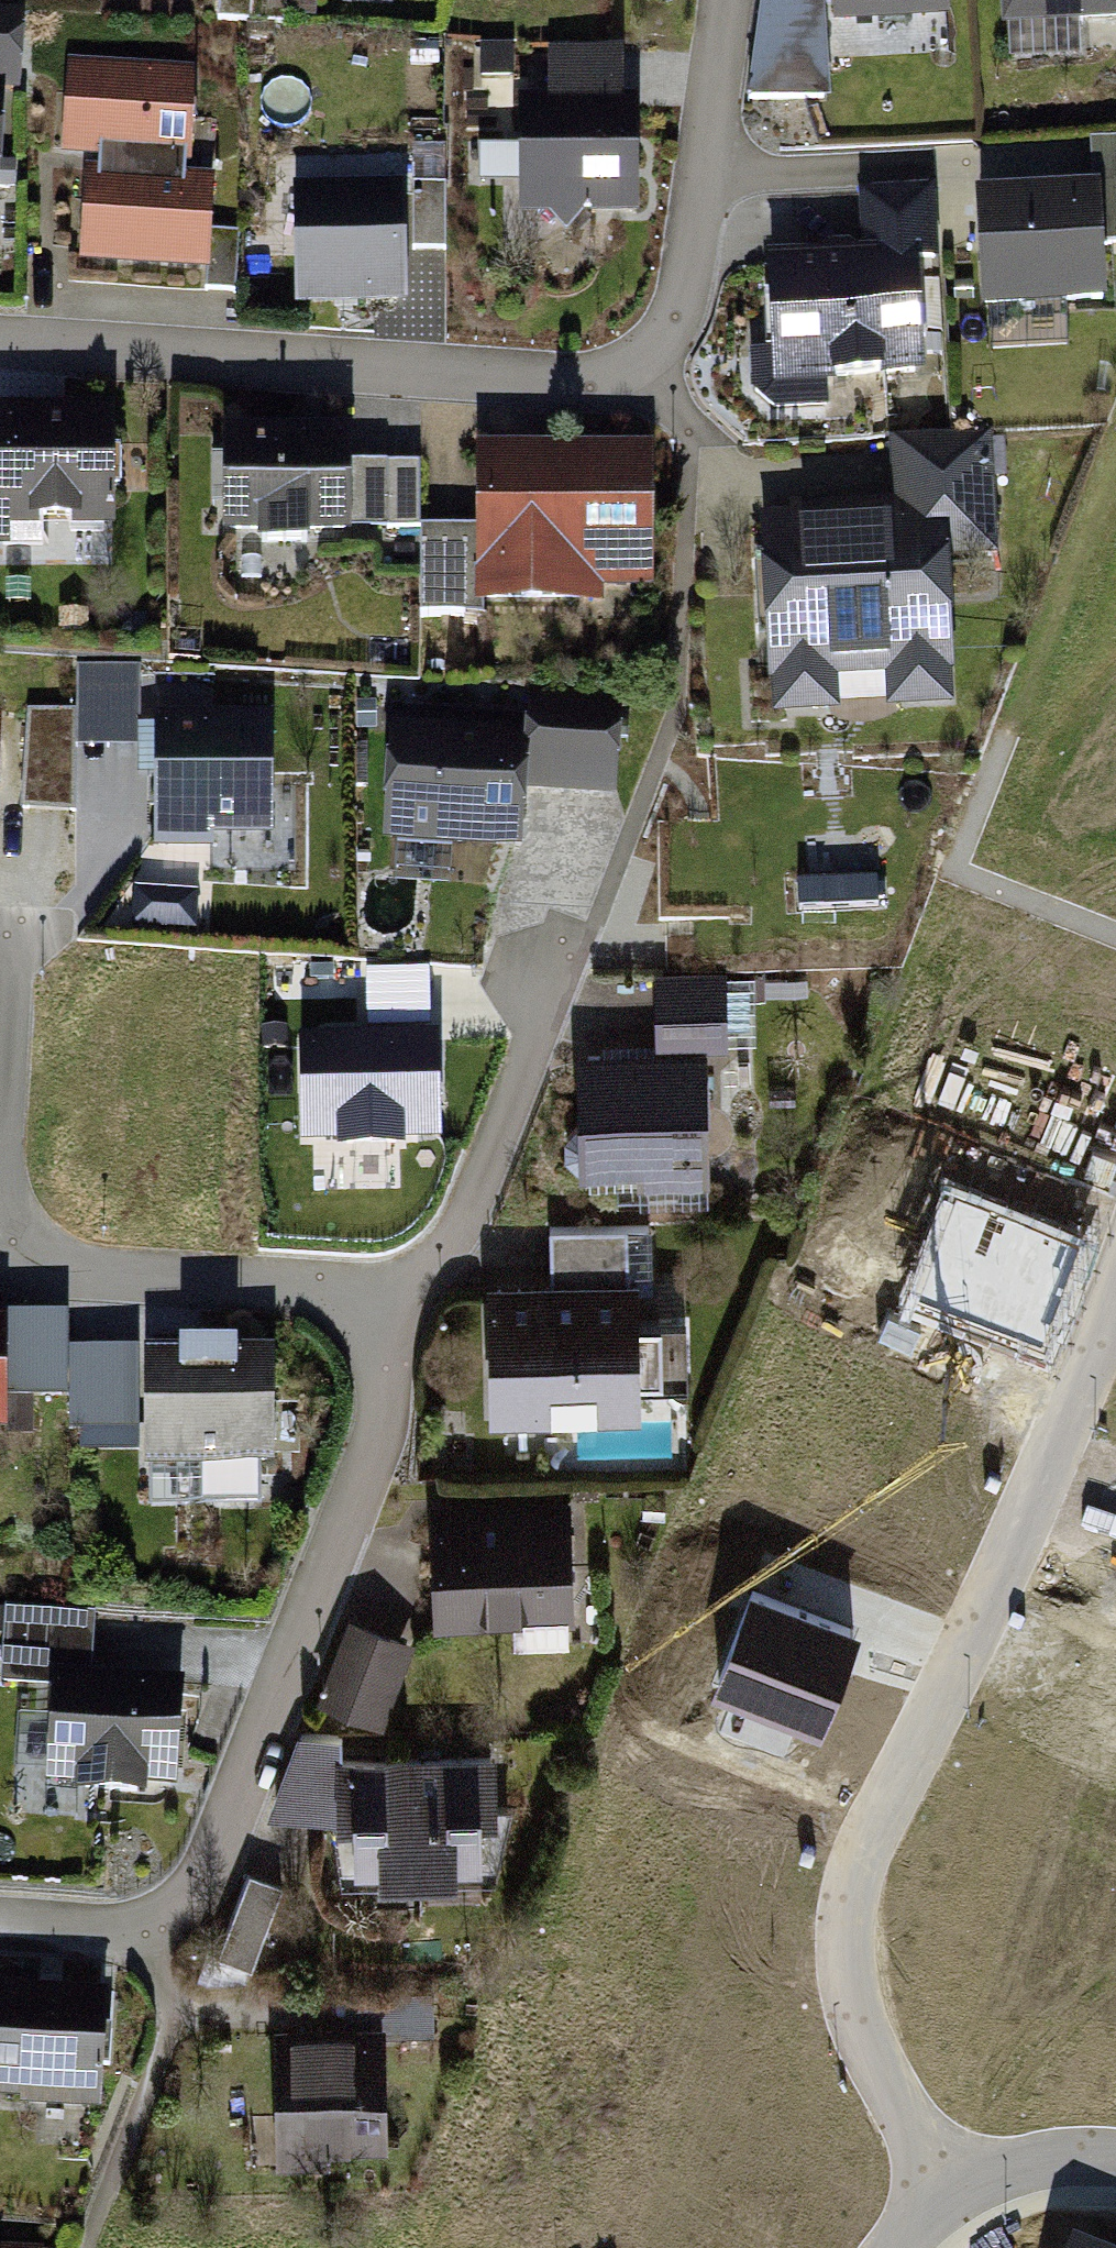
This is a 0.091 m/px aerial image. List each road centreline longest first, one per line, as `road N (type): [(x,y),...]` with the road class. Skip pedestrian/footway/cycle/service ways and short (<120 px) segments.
road 1 (residential): [(0,1928),(141,1941),(202,1892),(378,1449),(394,1308),(46,1274),(0,1231)]
road 2 (residential): [(0,342),(600,386),(651,376),(674,326),(725,0)]
road 3 (residential): [(1115,1297),(1088,1375),(851,1892),(849,1951),(882,2071),(951,2200)]
road 4 (residential): [(951,2200),(1022,2161),(1115,2160)]

